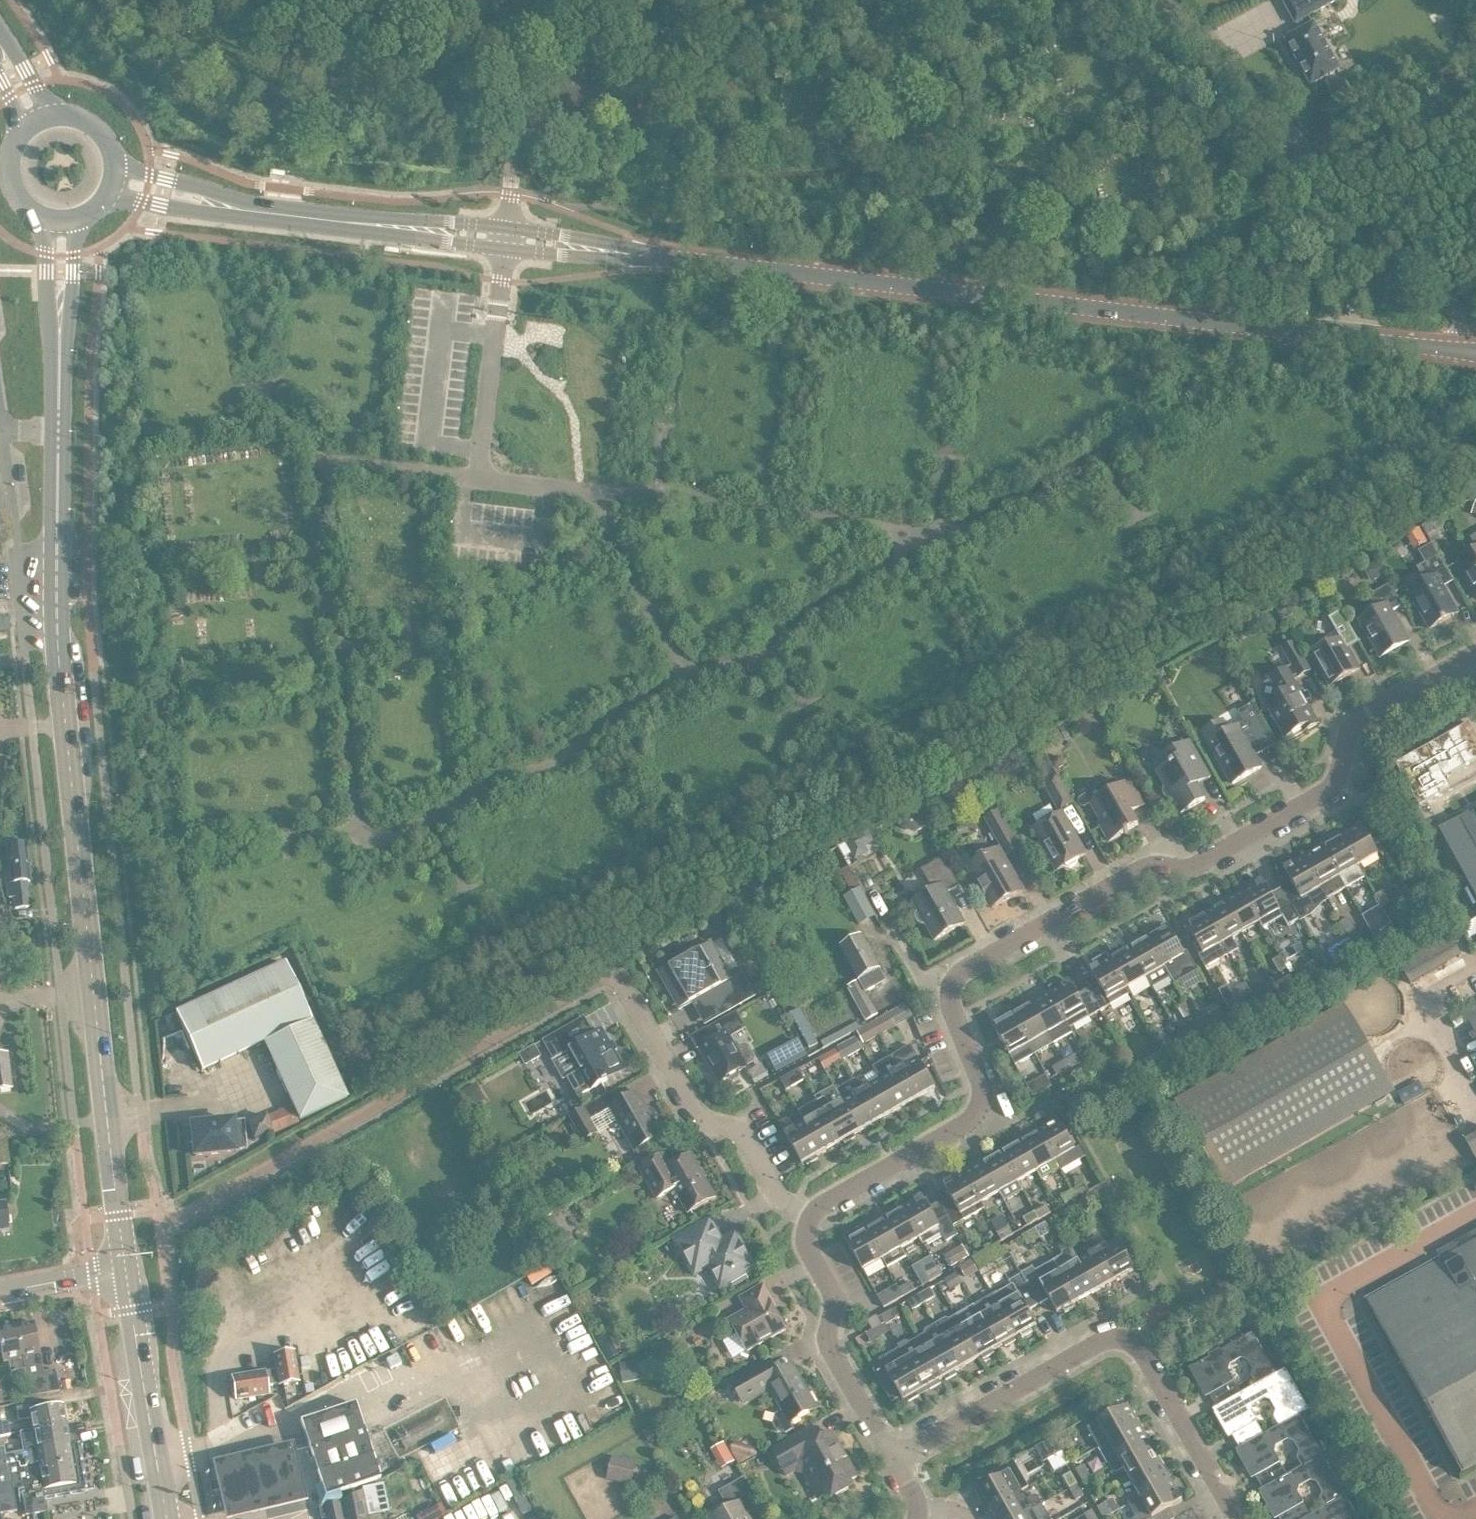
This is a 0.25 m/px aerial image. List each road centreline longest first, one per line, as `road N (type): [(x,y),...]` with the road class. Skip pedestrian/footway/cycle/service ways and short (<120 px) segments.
road 1 (tertiary): [(1472,349),(321,219),(114,173)]
road 2 (residential): [(811,1216),(969,1118),(982,1095),(980,1078),(948,989),(971,962),(1137,868),(1193,866),(1330,788),(1352,721),(1475,653)]
road 3 (secondary): [(127,1268),(95,1027),(56,616),(58,430)]
road 4 (unclassified): [(1472,349),(1463,306),(1170,0)]
road 5 (residential): [(1232,1518),(1137,1353),(1118,1341),(895,1460)]
road 6 (residential): [(615,969),(704,1120),(738,1130),(782,1202),(811,1216)]
road 7 (residential): [(895,1460),(826,1336),(832,1290),(803,1239),(811,1216)]
road 8 (secondary): [(167,1518),(127,1268)]
road 9 (secondary): [(58,430),(59,220)]
road 10 (secondary): [(34,117),(6,154),(6,178),(17,200),(59,220)]
road 11 (unclassified): [(0,1292),(127,1268)]

